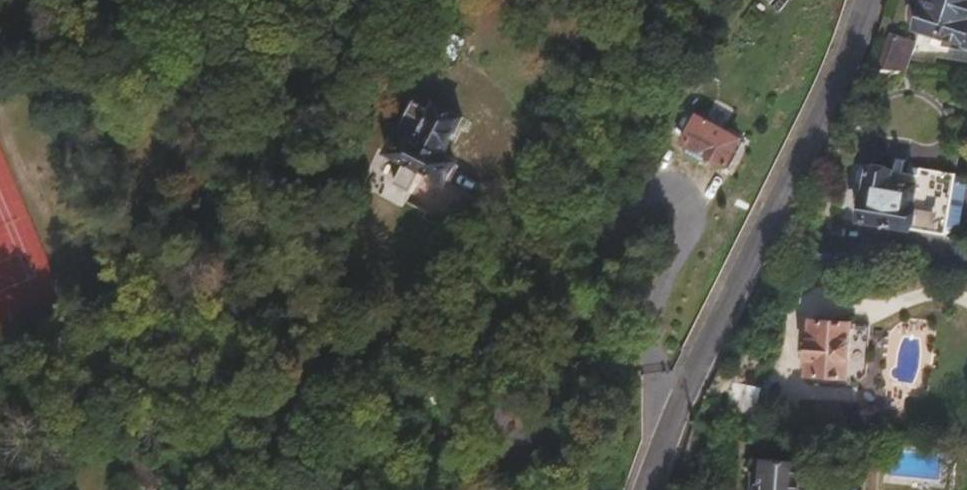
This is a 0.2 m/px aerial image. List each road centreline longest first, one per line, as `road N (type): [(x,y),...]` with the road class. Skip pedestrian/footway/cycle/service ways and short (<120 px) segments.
road 1 (residential): [(651,489),(677,415),(853,59),(871,0)]

